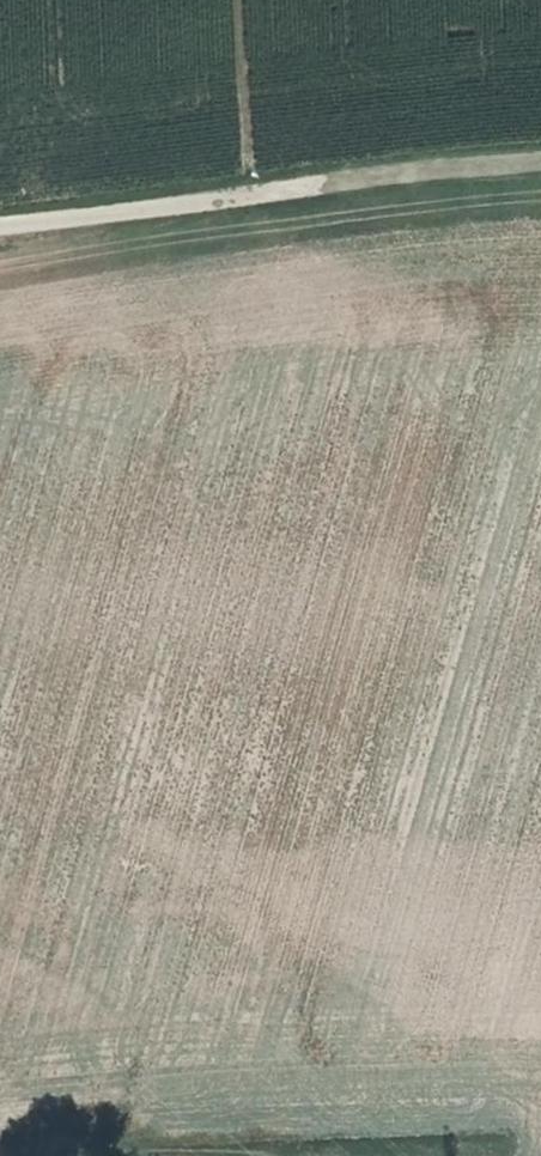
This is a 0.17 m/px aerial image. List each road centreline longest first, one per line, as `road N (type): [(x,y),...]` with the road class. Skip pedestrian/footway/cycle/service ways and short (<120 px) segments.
road 1 (track): [(0,224),(540,161)]

